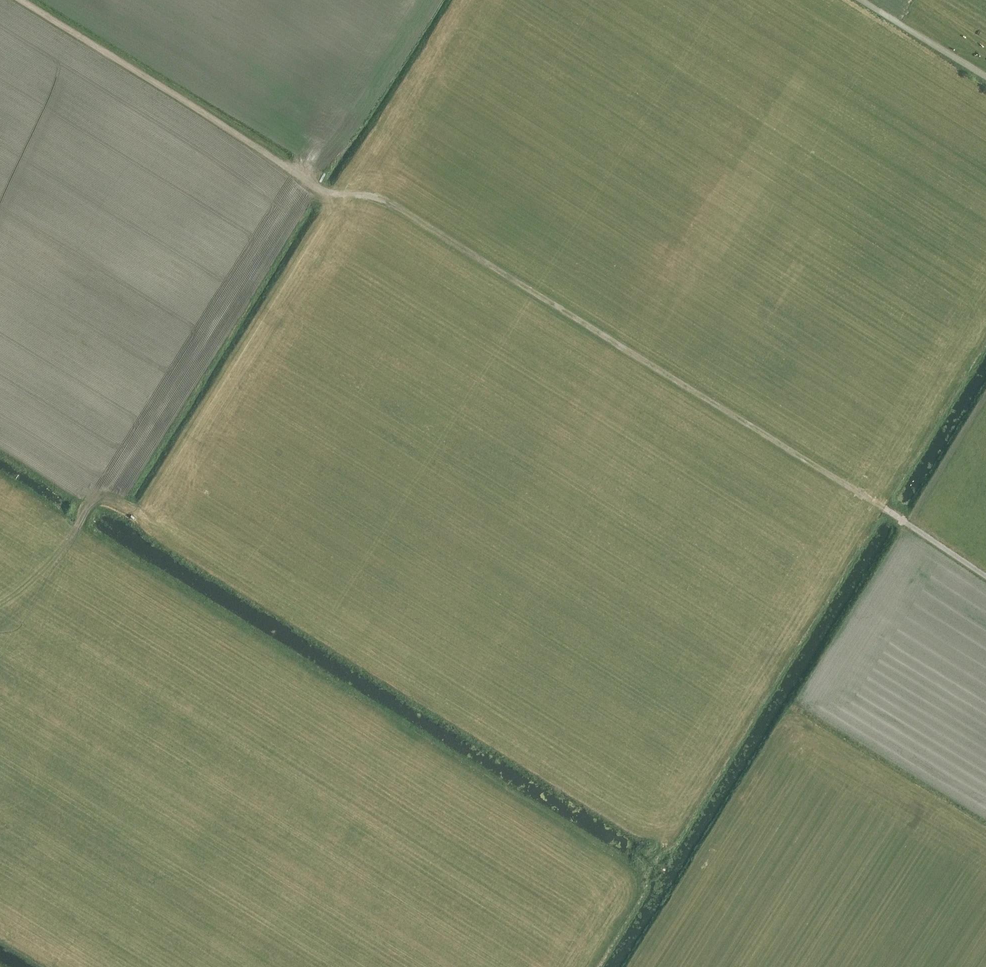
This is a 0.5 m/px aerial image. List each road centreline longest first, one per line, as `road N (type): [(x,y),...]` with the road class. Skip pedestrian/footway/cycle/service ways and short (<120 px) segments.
road 1 (track): [(18,0),(252,144),(304,190),(392,202),(985,575)]
road 2 (track): [(865,0),(985,78)]

